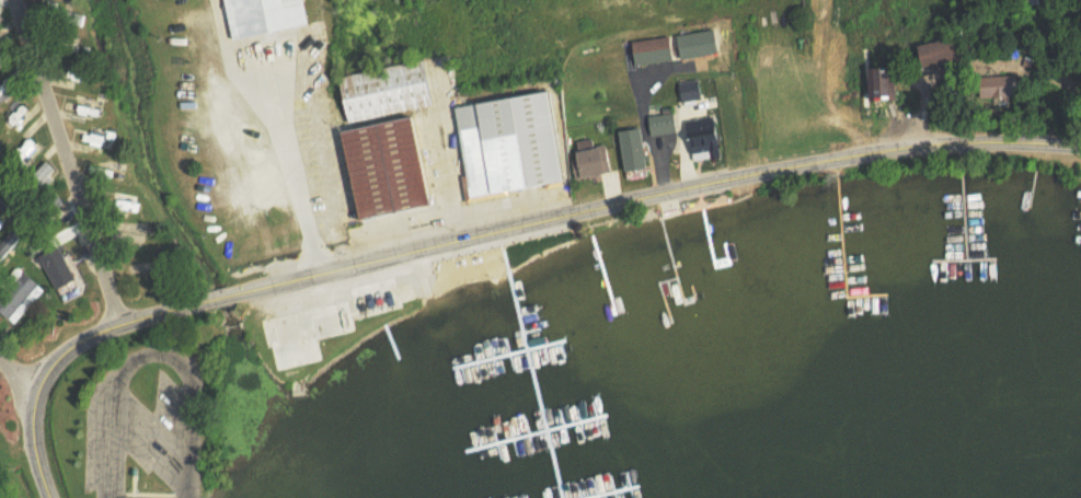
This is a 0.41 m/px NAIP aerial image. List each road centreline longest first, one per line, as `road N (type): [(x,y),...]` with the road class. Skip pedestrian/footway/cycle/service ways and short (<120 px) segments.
road 1 (tertiary): [(287,280),(833,164),(998,147),(1080,149)]
road 2 (residential): [(8,0),(120,329)]
road 3 (tertiary): [(50,497),(28,438),(27,409),(50,370),(120,329),(208,301)]

